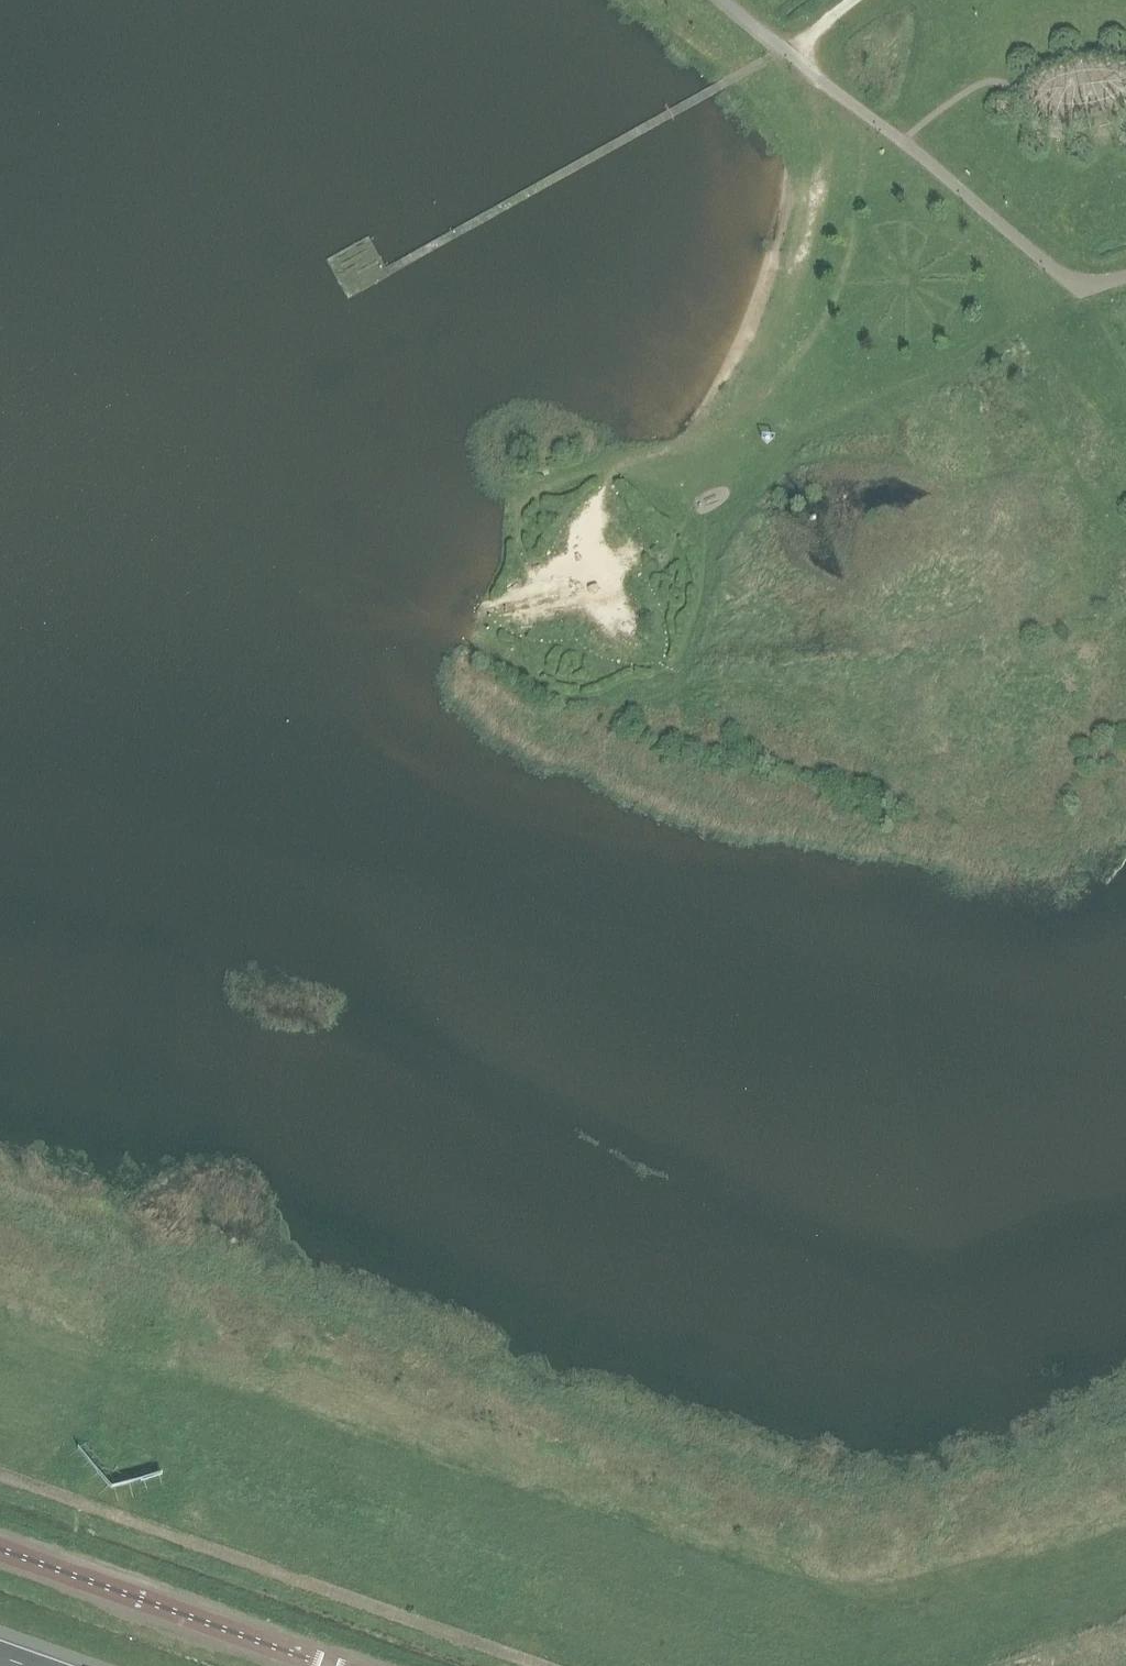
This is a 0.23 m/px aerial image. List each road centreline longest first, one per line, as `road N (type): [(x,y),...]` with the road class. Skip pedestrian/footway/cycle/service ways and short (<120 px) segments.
road 1 (residential): [(326,1665),(0,1550)]

